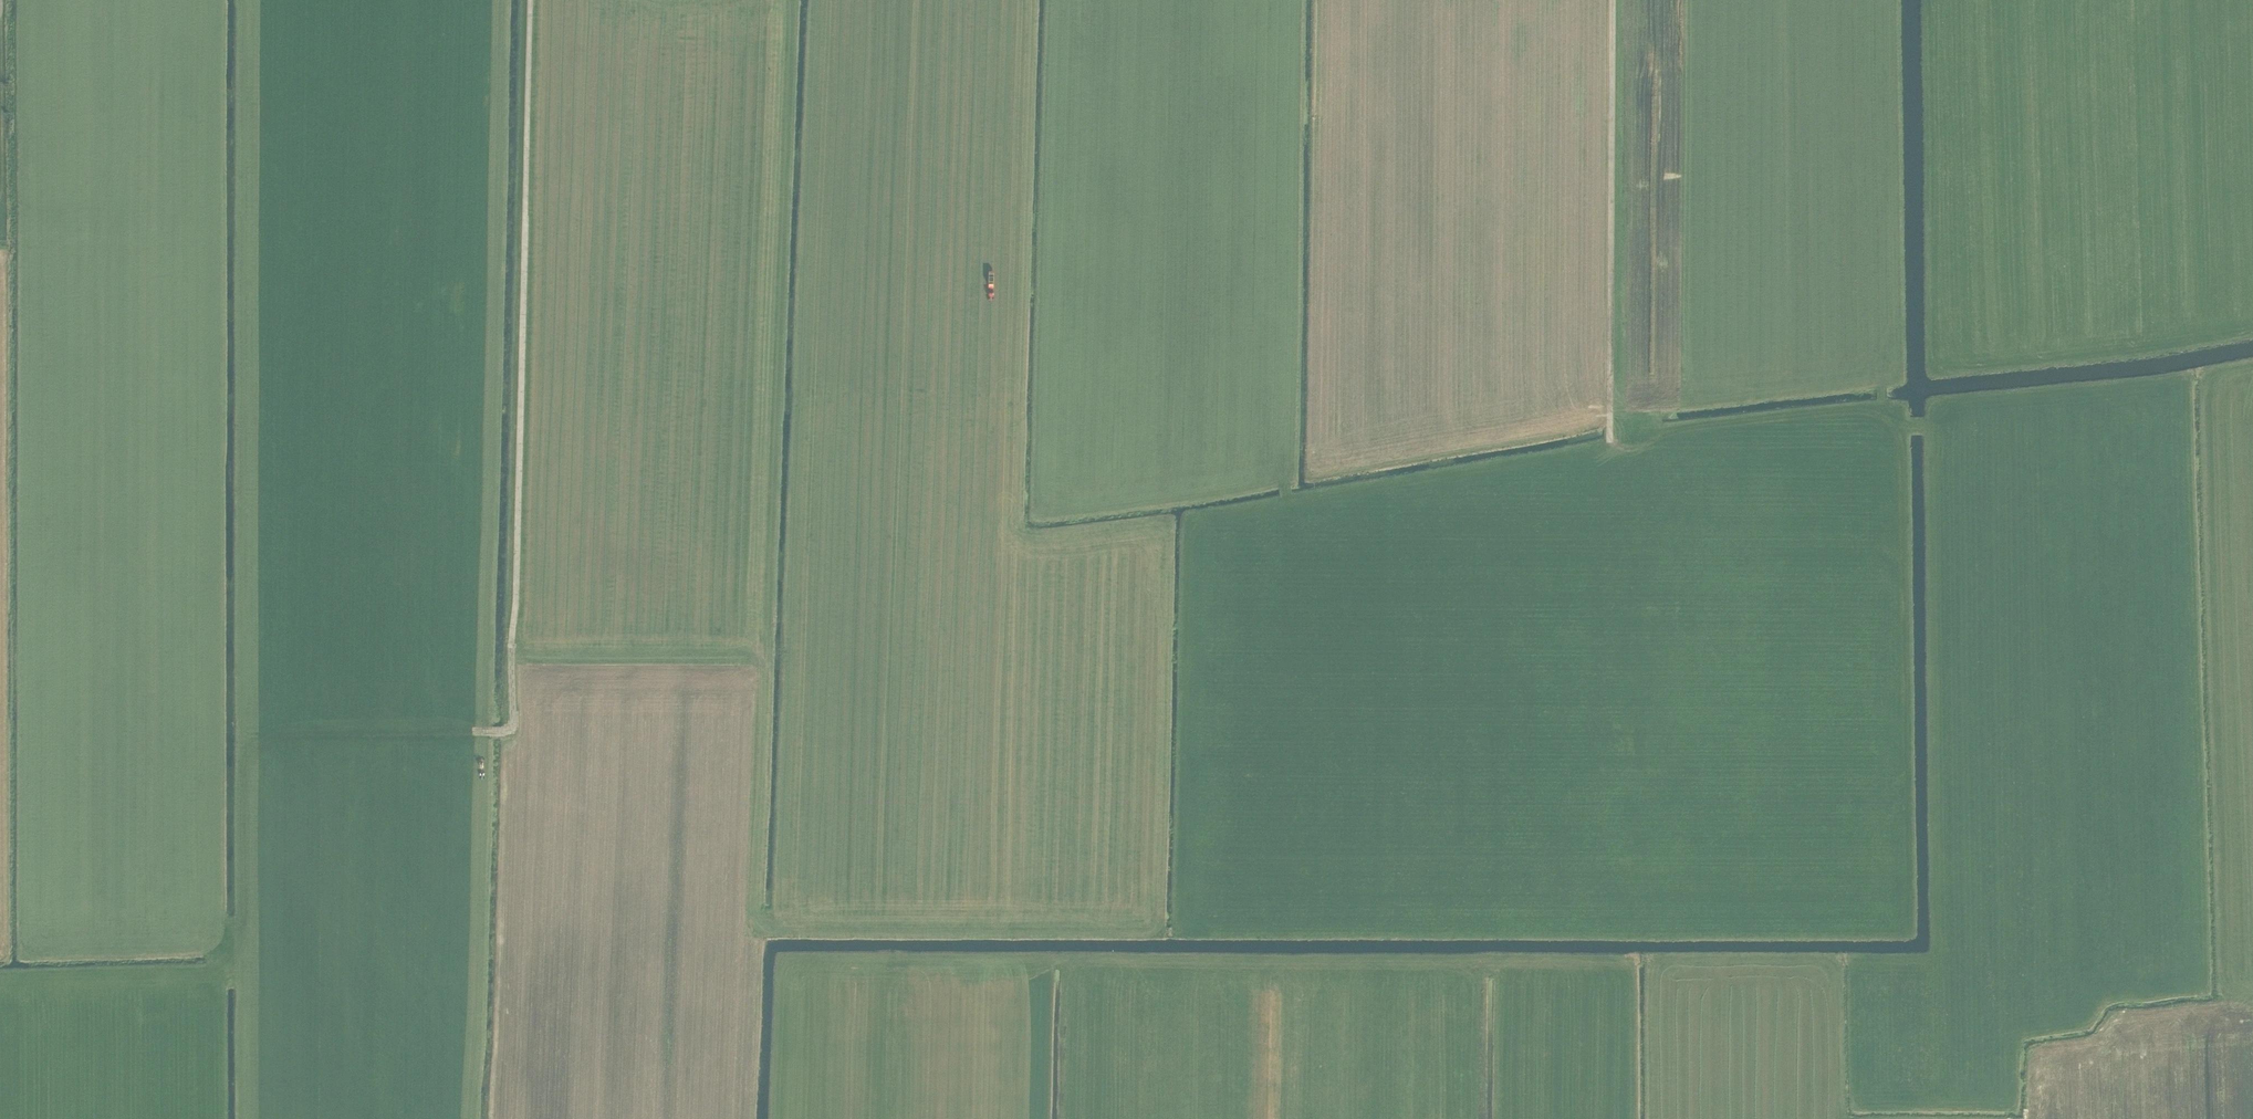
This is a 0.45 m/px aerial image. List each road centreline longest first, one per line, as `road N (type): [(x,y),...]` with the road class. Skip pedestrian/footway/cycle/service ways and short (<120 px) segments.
road 1 (track): [(531,0),(512,718),(501,732),(474,731)]
road 2 (track): [(1614,0),(1610,442)]

